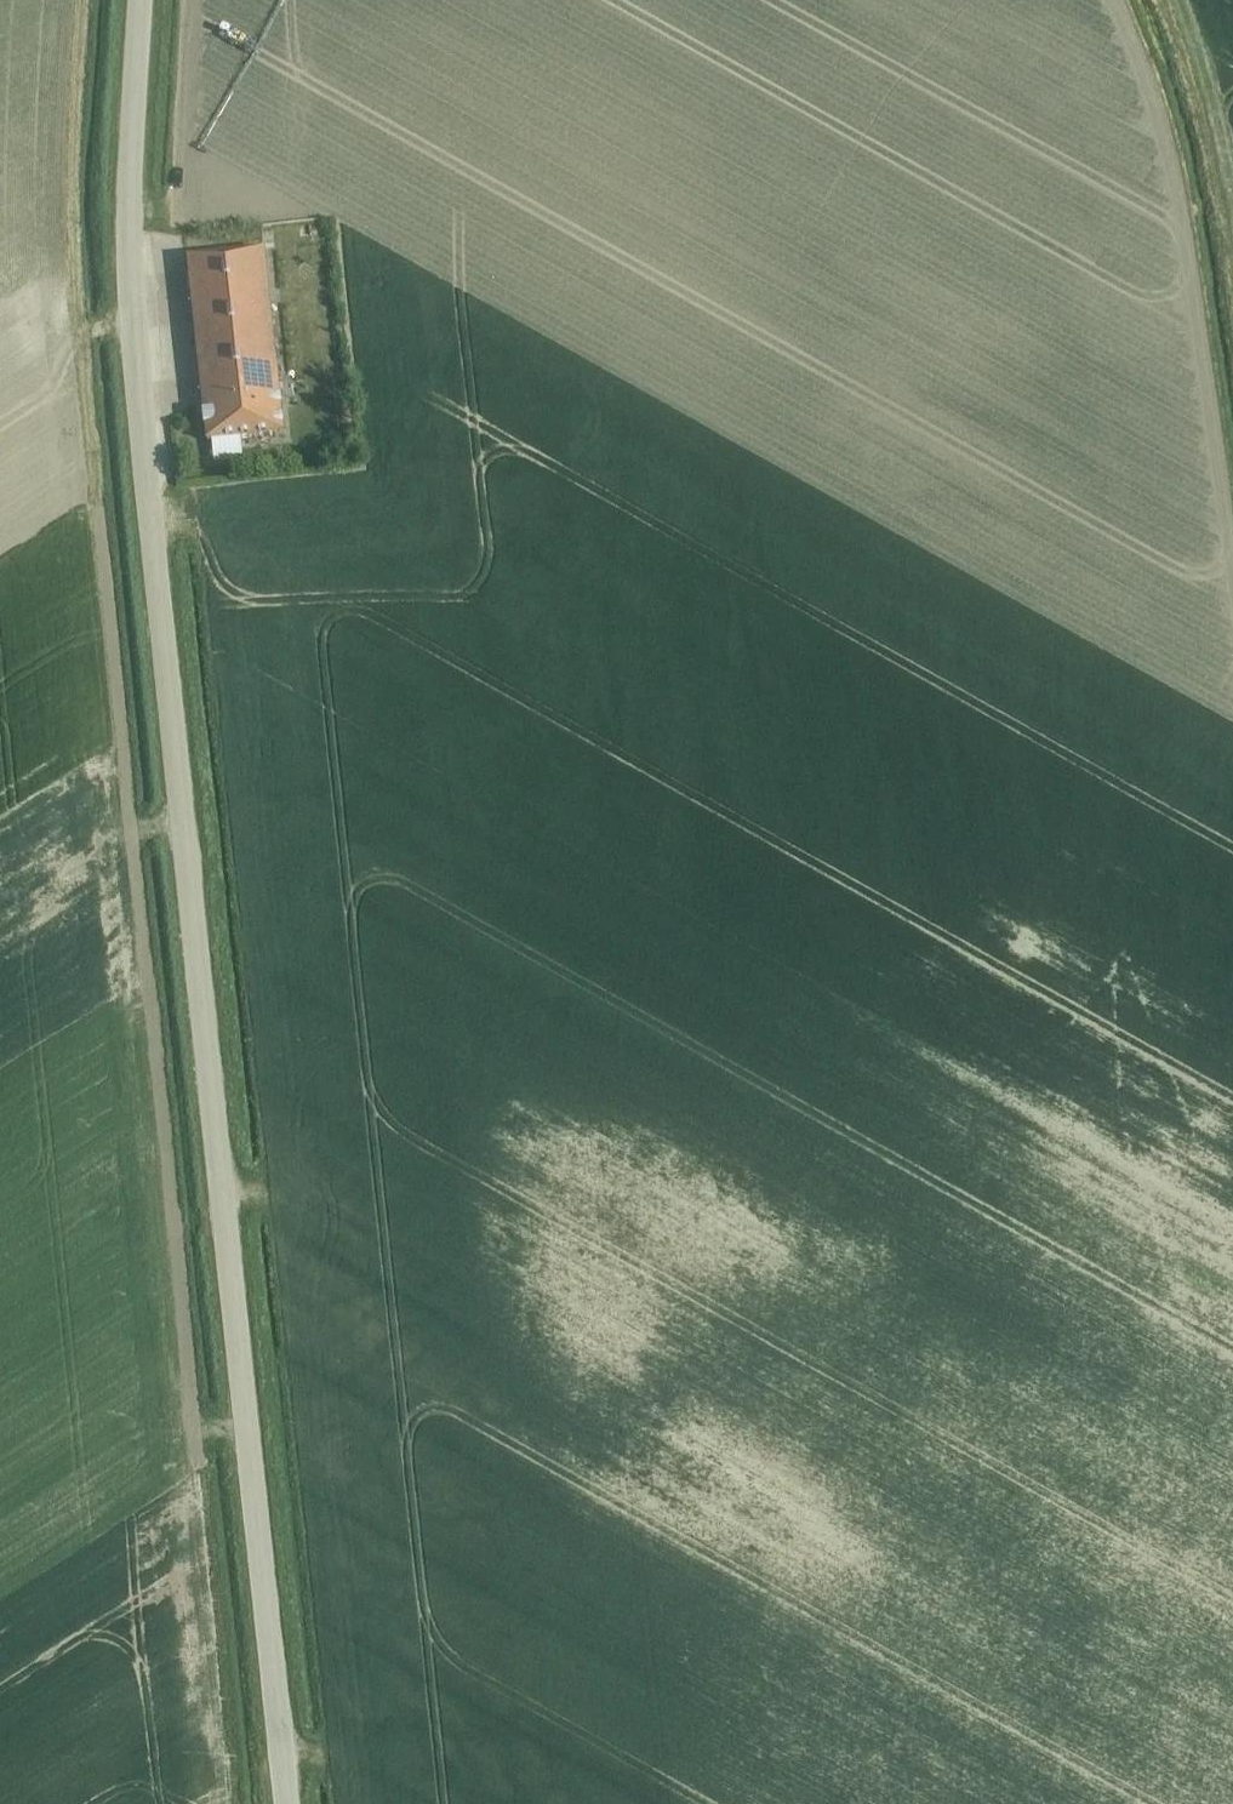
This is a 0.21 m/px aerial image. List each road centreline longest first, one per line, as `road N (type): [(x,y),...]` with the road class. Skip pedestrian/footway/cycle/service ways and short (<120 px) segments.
road 1 (unclassified): [(290,1803),(135,370),(133,166),(144,0)]
road 2 (track): [(1232,231),(1210,107),(1177,0)]

